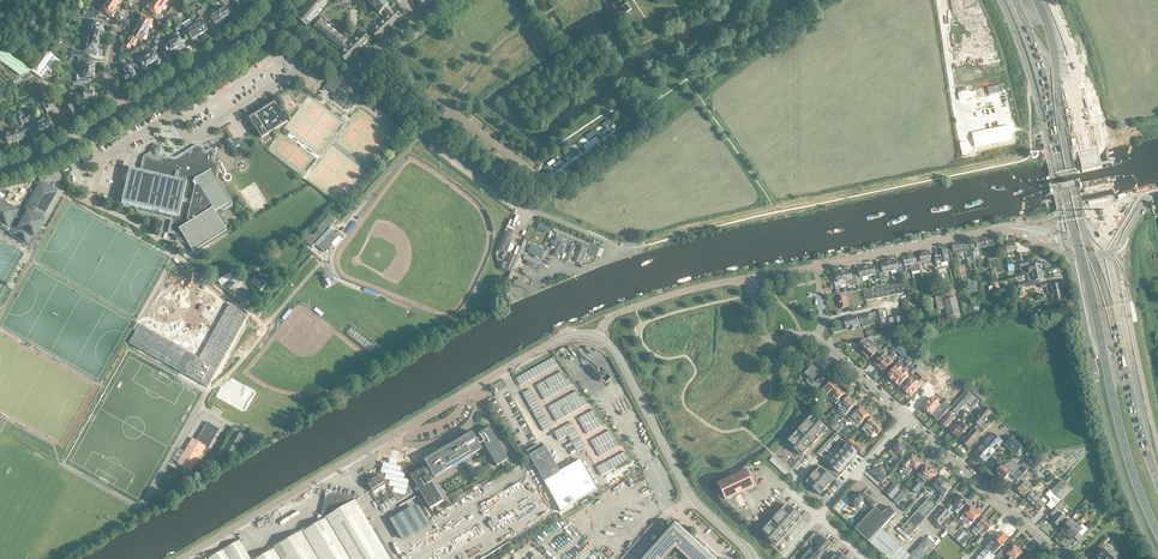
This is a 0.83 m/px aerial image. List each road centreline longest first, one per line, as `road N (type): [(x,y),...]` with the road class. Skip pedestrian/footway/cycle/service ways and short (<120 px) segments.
road 1 (tertiary): [(182,558),(504,370),(569,336),(600,337)]
road 2 (residential): [(645,246),(616,254),(609,242),(502,193),(352,81)]
road 3 (trunk): [(1080,240),(1116,414),(1157,532)]
road 4 (tertiary): [(752,278),(1001,228),(1036,233)]
road 5 (tertiary): [(600,337),(615,350),(691,494),(752,558)]
road 6 (trunk): [(1157,483),(1100,234)]
road 7 (primary): [(1016,0),(1051,102),(1080,240)]
road 8 (primary): [(1100,234),(1069,89),(1037,0)]
road 9 (residential): [(1062,558),(907,420)]
road 10 (tertiary): [(752,278),(620,312),(600,337)]
road 11 (residential): [(819,518),(907,420)]
road 12 (residential): [(907,420),(817,339)]
road 13 (residential): [(140,0),(112,67),(125,111)]

